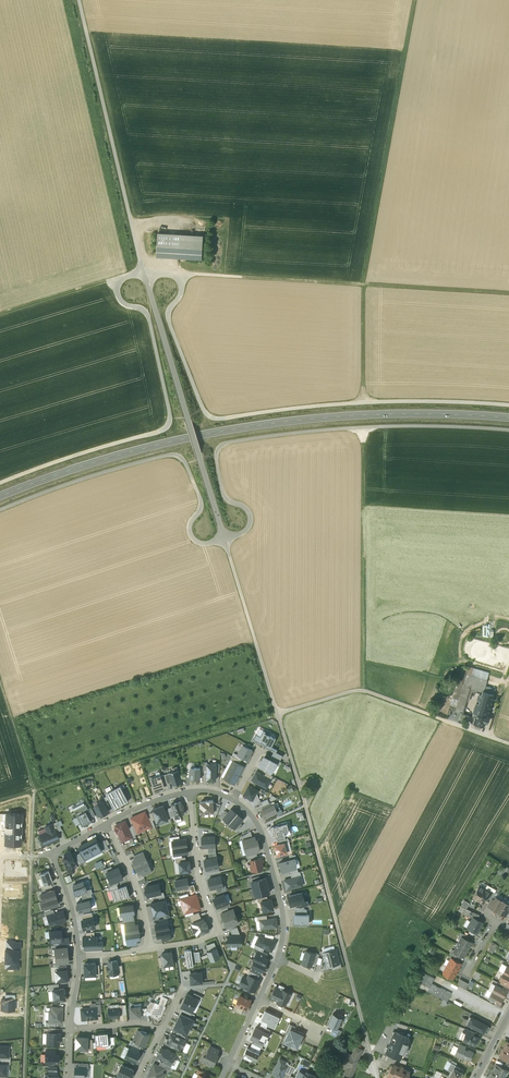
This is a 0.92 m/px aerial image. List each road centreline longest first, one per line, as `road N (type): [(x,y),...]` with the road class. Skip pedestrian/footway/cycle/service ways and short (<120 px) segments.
road 1 (track): [(79,0),(144,271),(278,714)]
road 2 (track): [(508,430),(388,426),(224,443),(216,457),(223,494),(243,504),(250,524),(209,544),(190,529),(198,493),(175,454),(0,509)]
road 3 (track): [(0,319),(144,271),(367,285),(414,0)]
road 4 (secondary): [(508,417),(373,414),(271,423),(125,454),(0,496)]
road 5 (track): [(508,405),(365,402),(211,419),(168,319),(182,274)]
road 6 (track): [(113,280),(124,304),(147,313),(170,422),(0,483)]
road 7 (track): [(278,714),(0,800)]
road 8 (track): [(23,1077),(32,790)]
road 9 (track): [(361,690),(363,427)]
road 10 (track): [(365,402),(367,285),(508,295)]
road 11 (track): [(305,808),(367,1043)]
road 12 (unclassified): [(508,743),(361,690),(278,714)]
road 13 (residential): [(191,791),(215,930),(202,941),(150,948)]
road 14 (residential): [(234,799),(265,841),(283,915),(278,956)]
road 15 (residential): [(106,825),(136,885),(150,948)]

